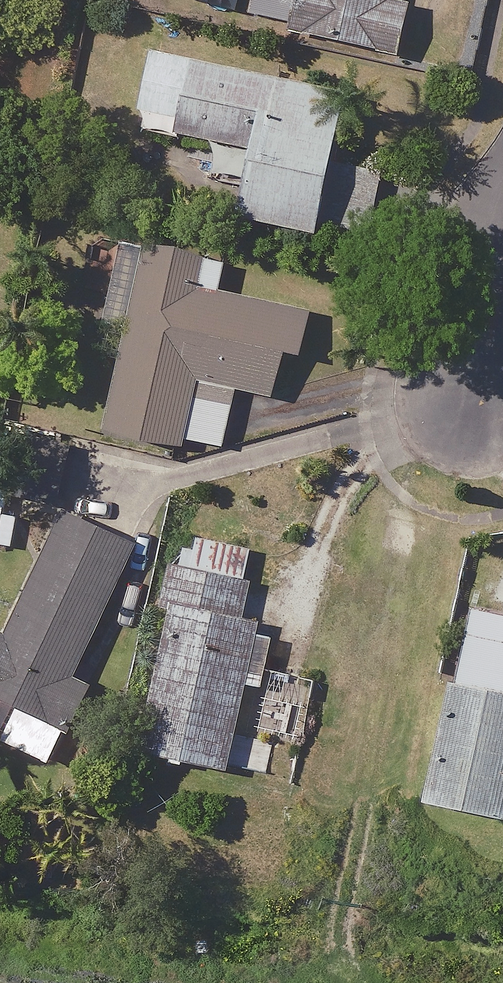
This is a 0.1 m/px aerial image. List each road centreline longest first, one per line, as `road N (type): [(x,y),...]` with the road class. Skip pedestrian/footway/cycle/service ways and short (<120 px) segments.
road 1 (residential): [(478,387),(502,264)]

